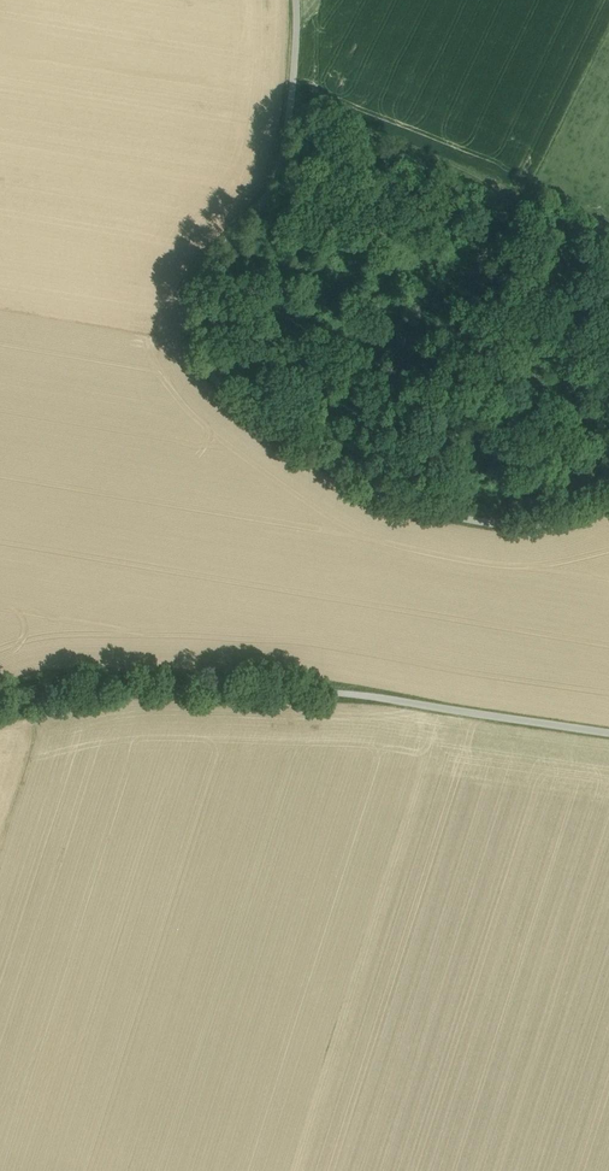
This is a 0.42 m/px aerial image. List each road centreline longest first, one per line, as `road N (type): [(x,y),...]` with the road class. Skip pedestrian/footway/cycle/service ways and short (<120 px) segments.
road 1 (track): [(296,0),(287,141),(274,182),(207,262),(194,297),(192,325),(209,374),(364,493),(505,527),(608,507)]
road 2 (unclassified): [(0,707),(151,686),(353,694),(608,732)]

